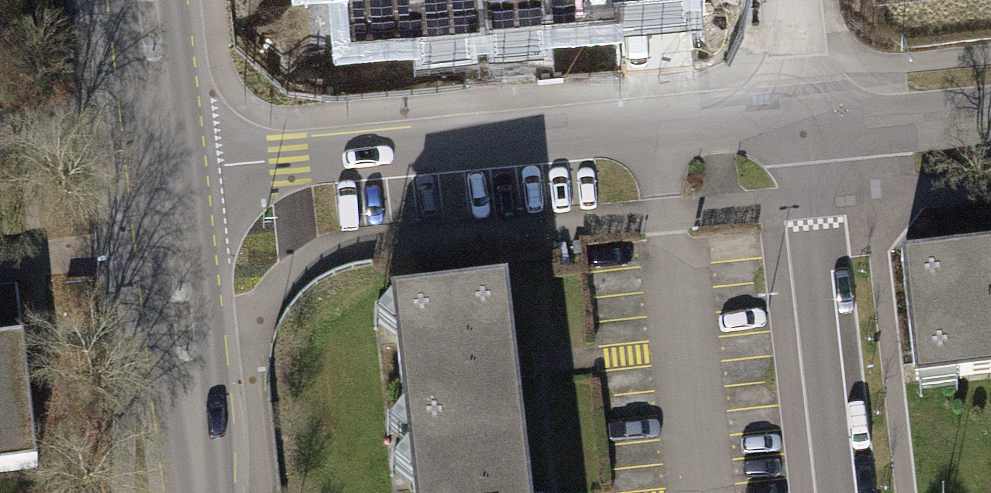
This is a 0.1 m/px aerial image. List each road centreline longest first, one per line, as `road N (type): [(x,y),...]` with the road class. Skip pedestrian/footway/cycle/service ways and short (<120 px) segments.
road 1 (residential): [(169,172),(795,117)]
road 2 (residential): [(795,117),(836,492)]
road 3 (tertiary): [(169,172),(198,492)]
road 4 (residential): [(795,117),(922,124),(990,117)]
road 5 (tertiary): [(148,0),(169,172)]

